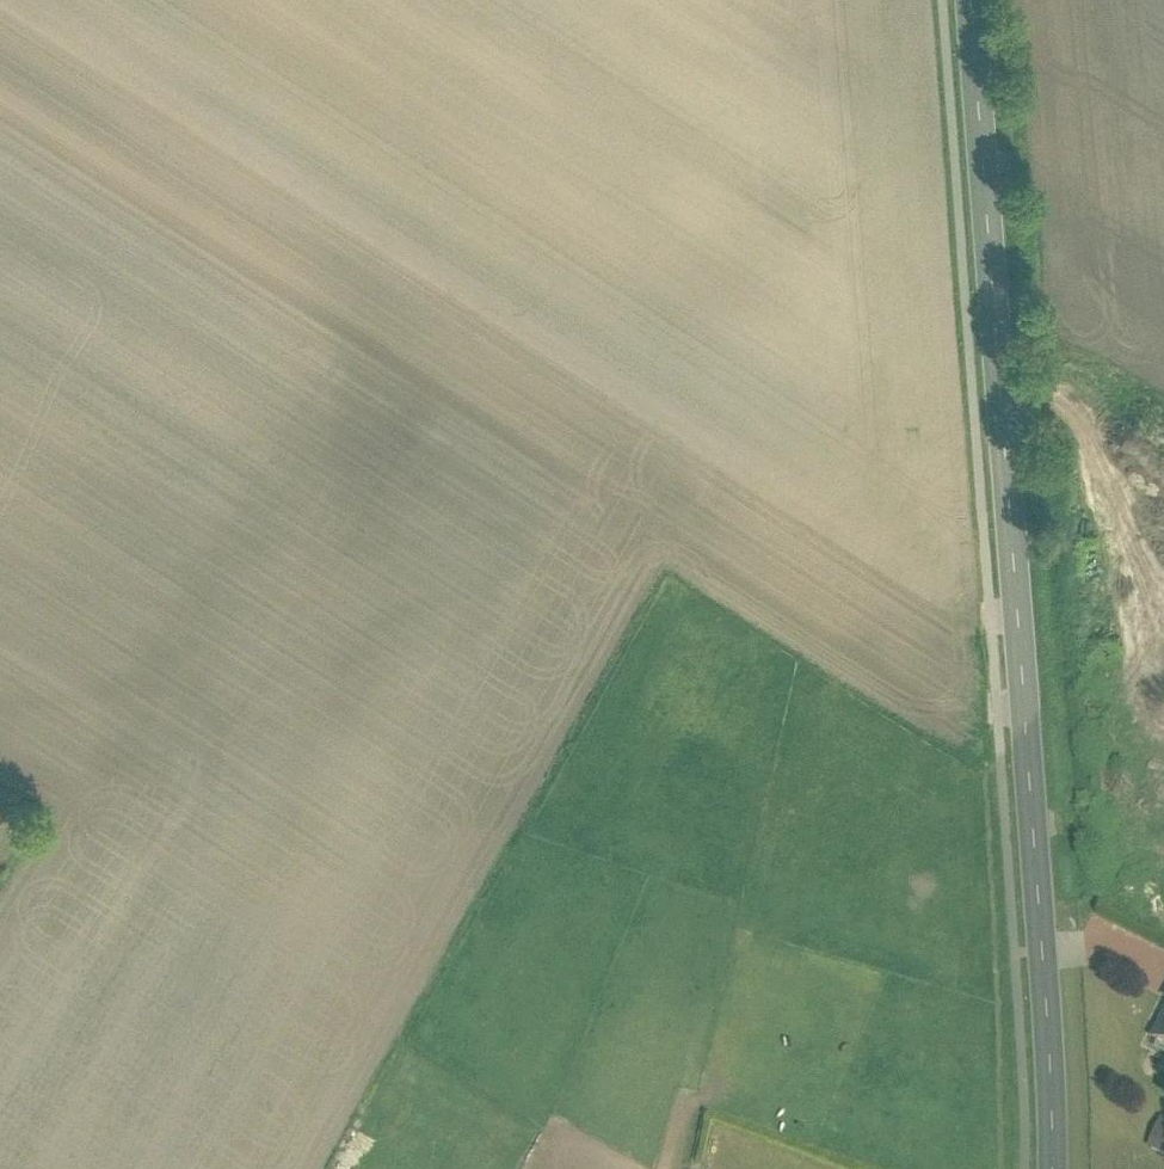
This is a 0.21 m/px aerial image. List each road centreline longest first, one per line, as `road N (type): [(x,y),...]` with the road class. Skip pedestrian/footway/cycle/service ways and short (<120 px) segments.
road 1 (tertiary): [(971,0),(1050,1020),(1054,1168)]

